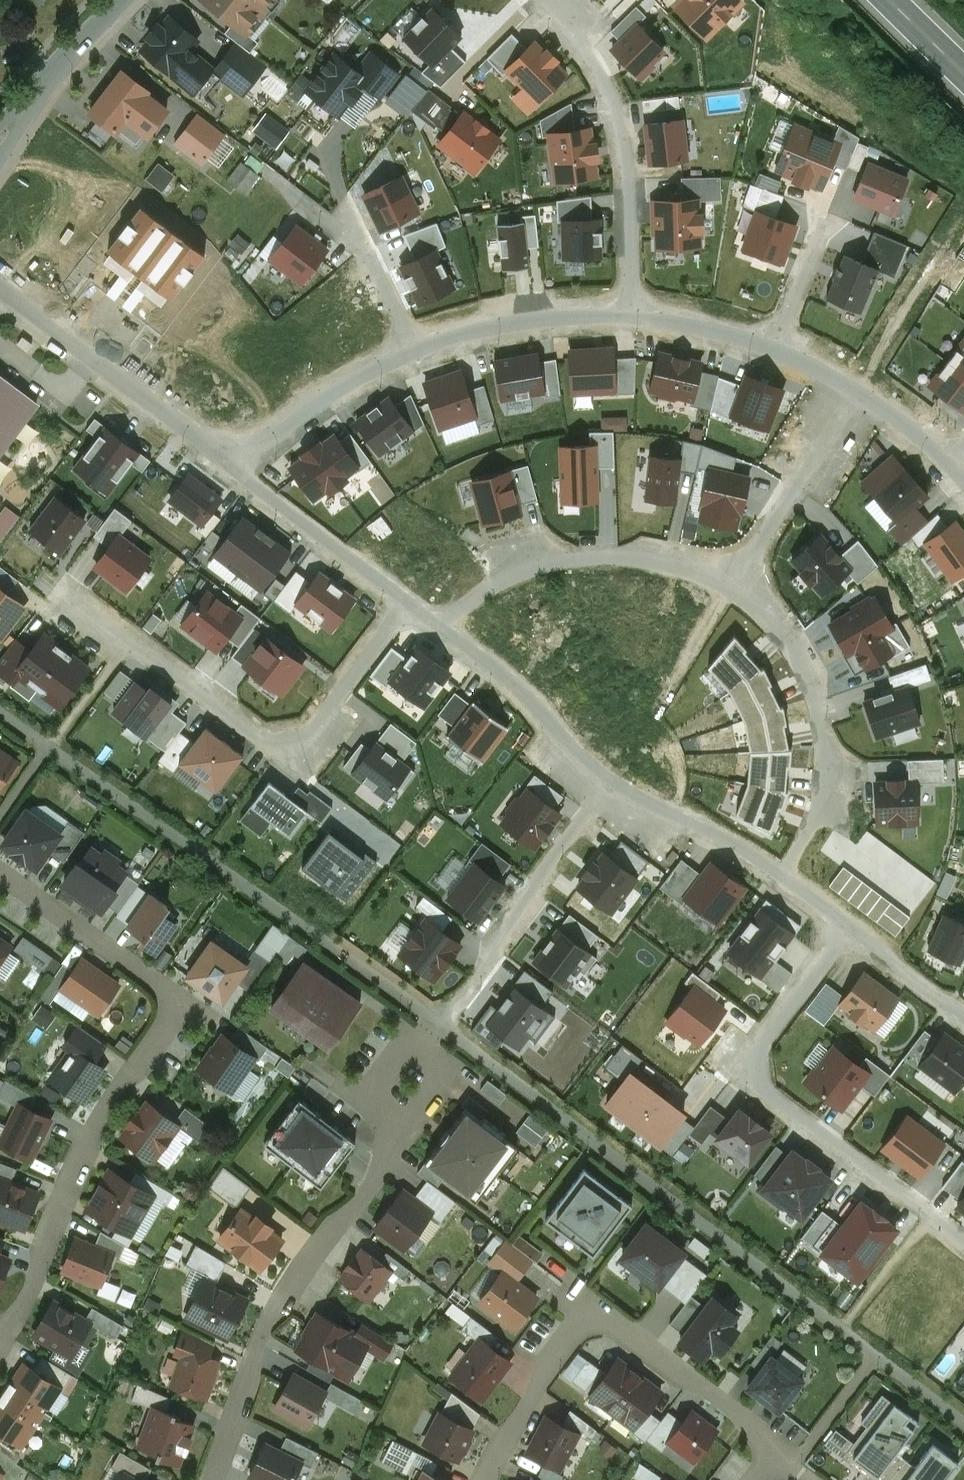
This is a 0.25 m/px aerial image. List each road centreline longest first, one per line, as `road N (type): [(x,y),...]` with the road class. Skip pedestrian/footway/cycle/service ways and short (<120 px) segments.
road 1 (residential): [(0,1340),(41,1269),(91,1128),(184,1001),(0,874)]
road 2 (residential): [(413,606),(296,757),(74,595)]
road 3 (residential): [(848,930),(740,1070),(963,1243)]
road 4 (residential): [(486,1479),(552,1362),(594,1309),(738,1411),(779,1460)]
road 5 (residential): [(211,1479),(267,1321),(405,1135)]
road 6 (residential): [(637,314),(636,214),(613,91),(586,44),(545,0)]
road 7 (residential): [(0,291),(241,467)]
road 8 (residential): [(616,777),(671,817),(727,838),(848,930)]
road 9 (residential): [(453,1004),(616,777)]
road 10 (residential): [(810,830),(830,778),(821,707),(788,638),(735,584)]
road 11 (residential): [(735,584),(668,559),(594,557),(524,569),(479,597)]
road 12 (residential): [(413,606),(616,777)]
road 13 (residential): [(735,584),(858,388)]
road 14 (residential): [(637,314),(484,327),(413,348)]
road 15 (residential): [(241,467),(413,606)]
road 16 (residential): [(413,348),(334,388),(264,439),(241,467)]
road 17 (residential): [(405,1135),(451,1075),(421,1052),(405,1039),(359,1100)]
road 18 (residential): [(848,930),(963,1019)]
road 19 (residential): [(779,343),(637,314)]
road 20 (residential): [(779,343),(831,219)]
road 21 (tertiary): [(120,0),(33,96)]
road 22 (residential): [(954,463),(858,388)]

